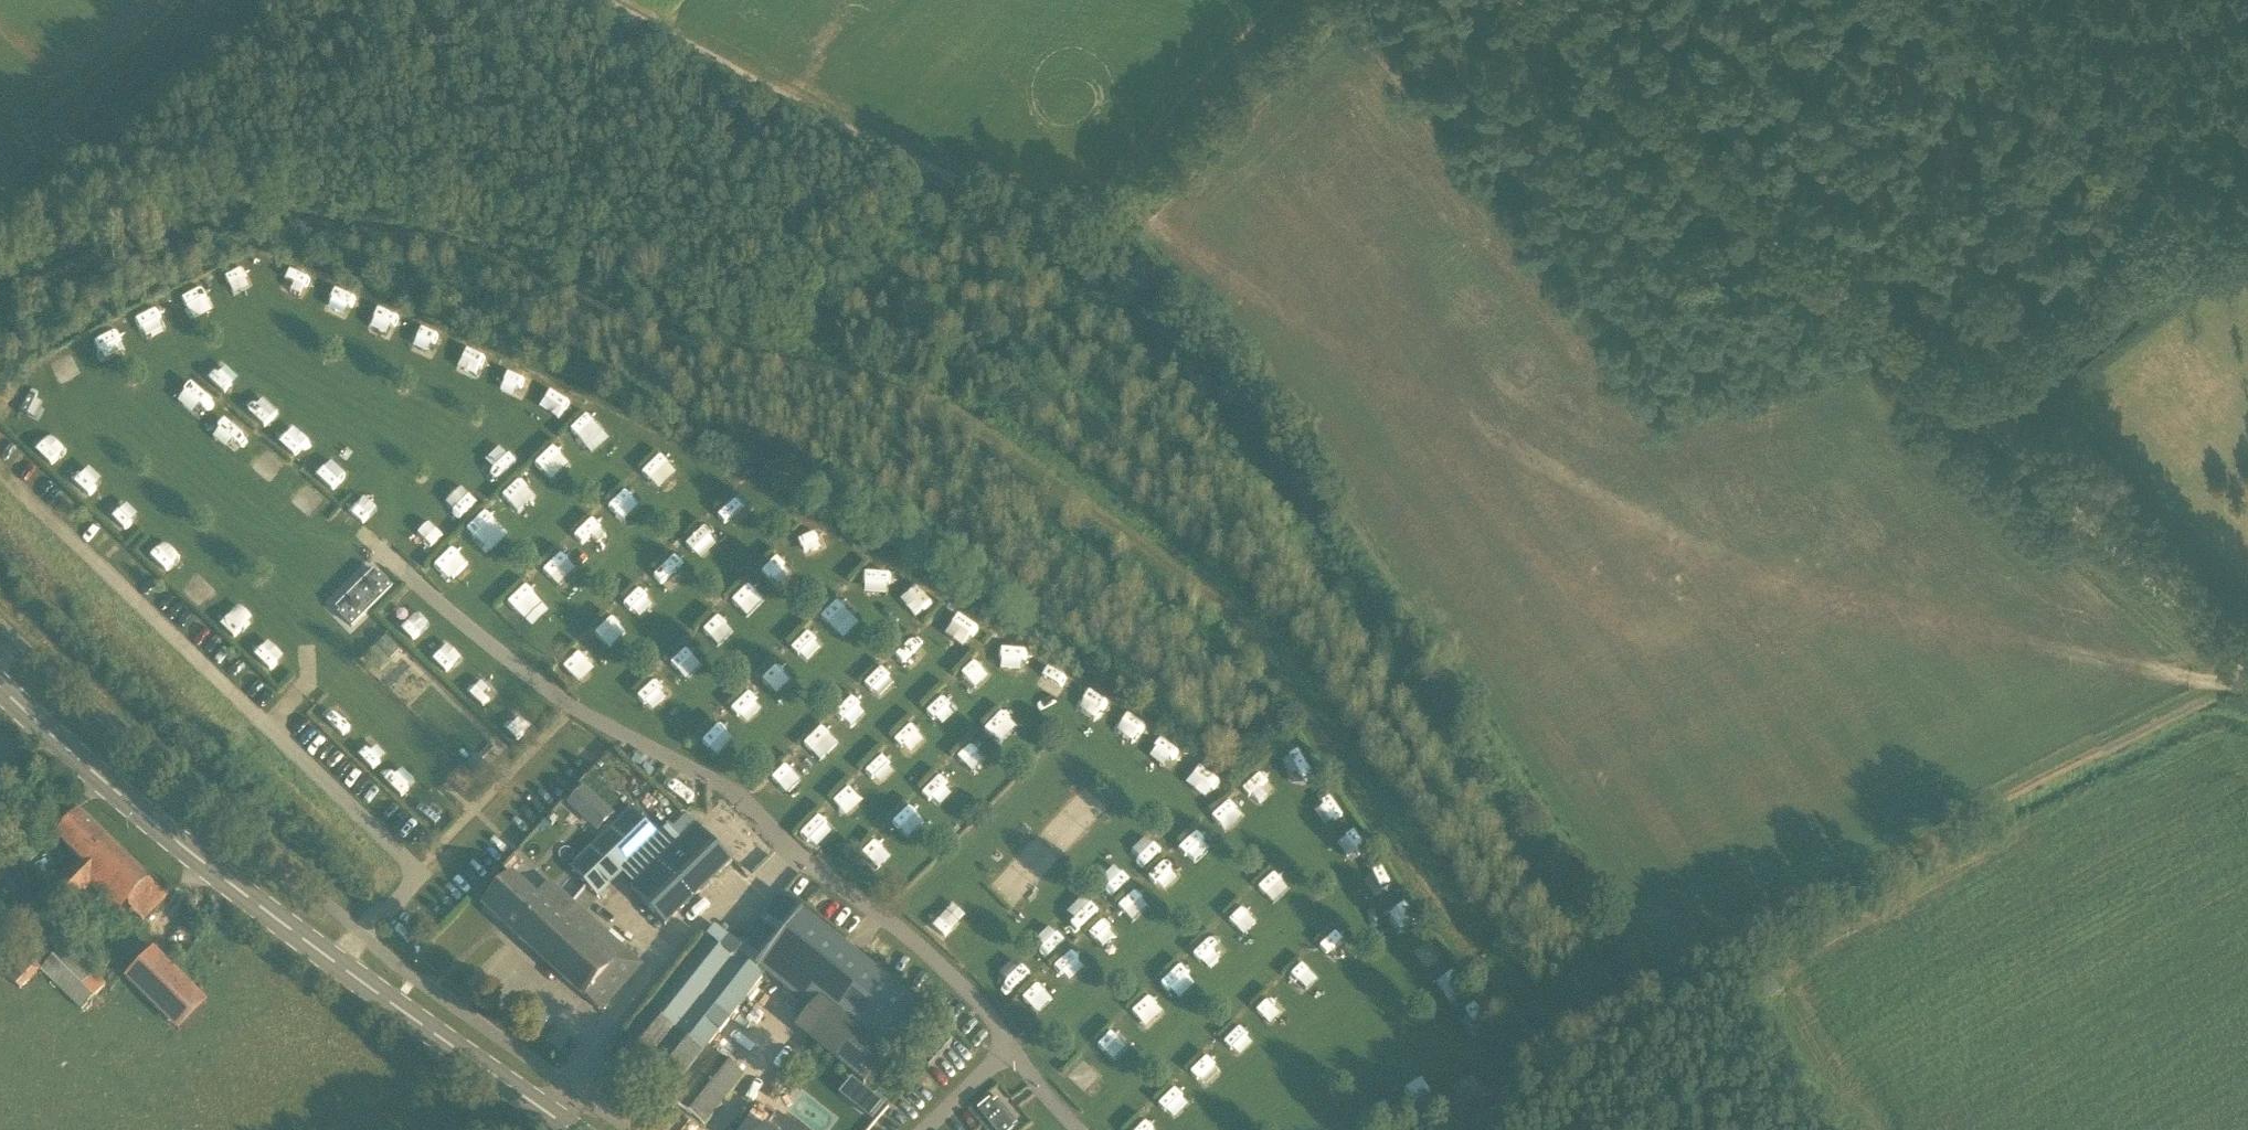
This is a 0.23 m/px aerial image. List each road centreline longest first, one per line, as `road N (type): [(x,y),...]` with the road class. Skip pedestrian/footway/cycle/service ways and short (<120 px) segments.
road 1 (track): [(1313,0),(1084,218),(1009,214),(602,0)]
road 2 (secondary): [(571,1129),(163,832),(0,686)]
road 3 (track): [(2247,693),(2208,697),(1659,975)]
road 4 (track): [(1982,425),(1519,0)]
road 5 (track): [(2247,677),(1982,425)]
road 6 (track): [(1982,425),(2247,216)]

